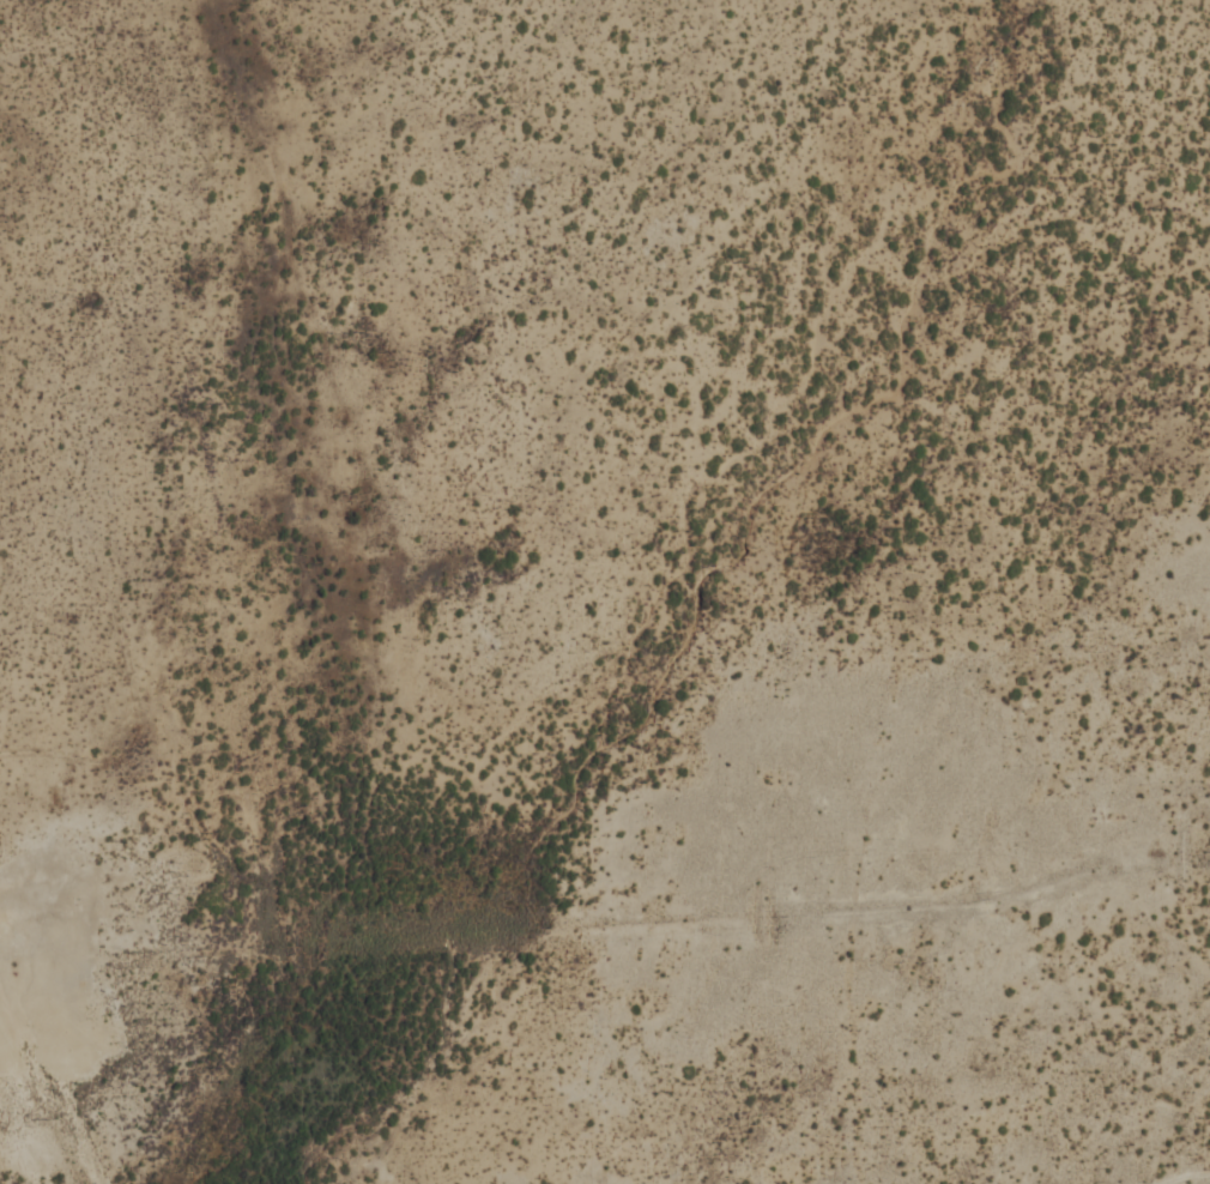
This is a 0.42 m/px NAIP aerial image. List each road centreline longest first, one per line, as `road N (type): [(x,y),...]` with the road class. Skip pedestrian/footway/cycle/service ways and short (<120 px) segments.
road 1 (residential): [(100,1183),(69,1105),(0,981)]

